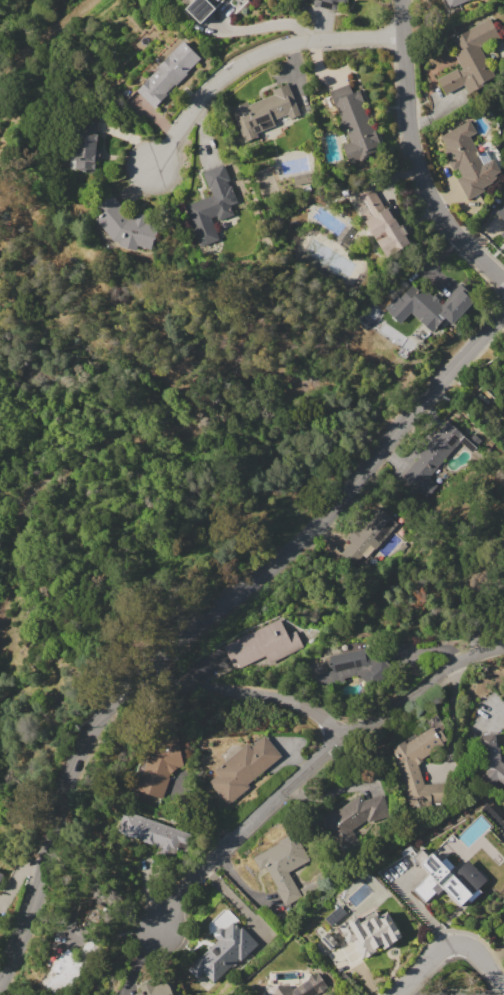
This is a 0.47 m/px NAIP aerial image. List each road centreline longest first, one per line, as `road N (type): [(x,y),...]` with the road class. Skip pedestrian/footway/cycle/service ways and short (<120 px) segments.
road 1 (tertiary): [(503,312),(320,520),(129,682),(91,730),(66,780),(37,896),(0,982)]
road 2 (residential): [(404,0),(406,96),(418,163),(448,224),(503,282)]
road 3 (residential): [(407,38),(300,43),(259,57),(230,80),(153,174)]
road 4 (residential): [(340,739),(155,936)]
road 5 (residential): [(340,739),(326,718),(297,704),(129,682)]
road 6 (residential): [(503,653),(476,656),(340,739)]
road 7 (residential): [(503,985),(462,943),(437,955),(398,994)]

